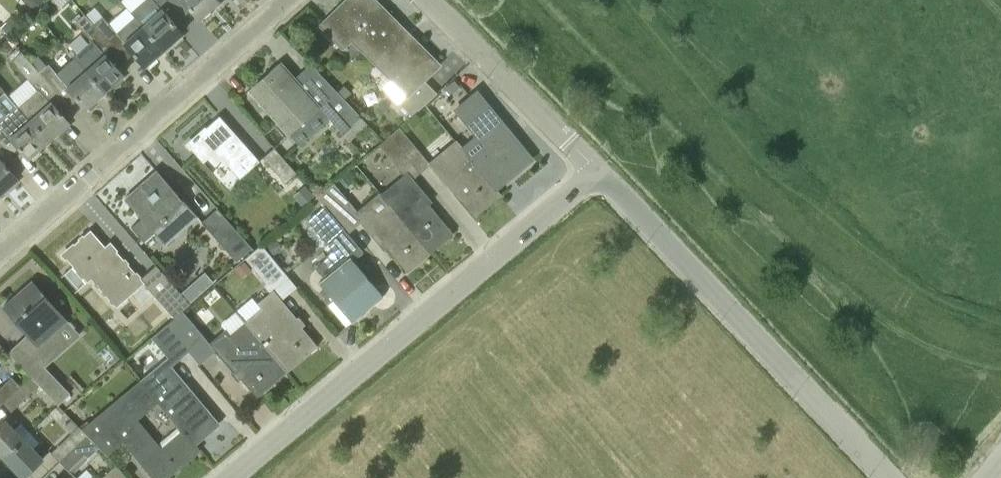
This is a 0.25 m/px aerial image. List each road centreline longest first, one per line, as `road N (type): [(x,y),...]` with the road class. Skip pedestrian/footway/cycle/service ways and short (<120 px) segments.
road 1 (tertiary): [(232,477),(603,171)]
road 2 (tertiary): [(894,477),(603,171)]
road 3 (residential): [(0,255),(291,0)]
road 4 (residential): [(603,171),(436,0)]

